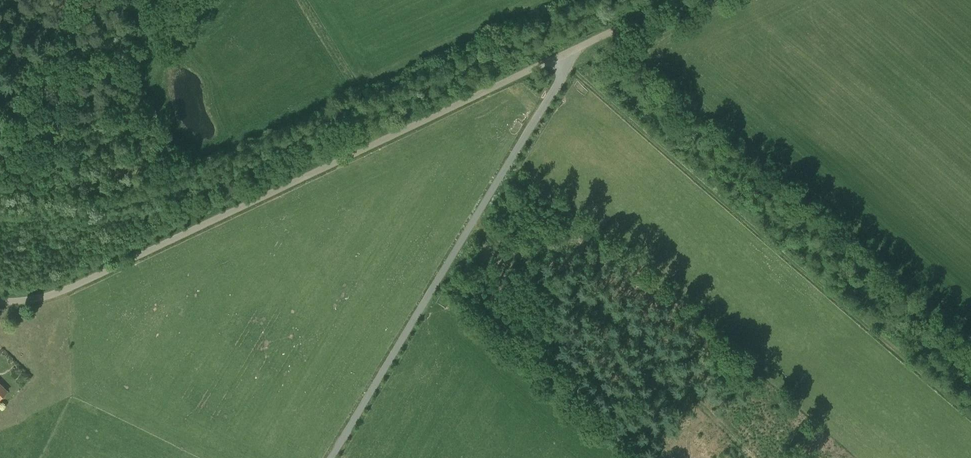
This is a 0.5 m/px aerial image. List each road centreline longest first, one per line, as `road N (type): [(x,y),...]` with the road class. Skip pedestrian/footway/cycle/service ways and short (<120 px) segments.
road 1 (unclassified): [(0,301),(74,286),(384,129),(577,47)]
road 2 (track): [(970,416),(602,95),(590,75),(592,39)]
road 3 (unclassified): [(326,457),(577,47)]
road 4 (track): [(0,168),(93,0)]

